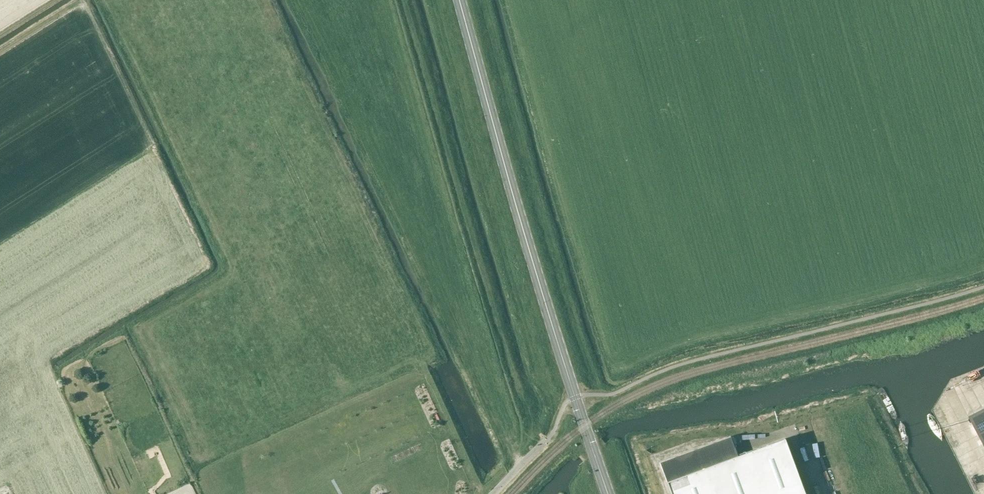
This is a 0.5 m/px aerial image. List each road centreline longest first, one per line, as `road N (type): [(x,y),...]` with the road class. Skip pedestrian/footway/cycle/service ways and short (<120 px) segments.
road 1 (primary): [(609,493),(460,0)]

